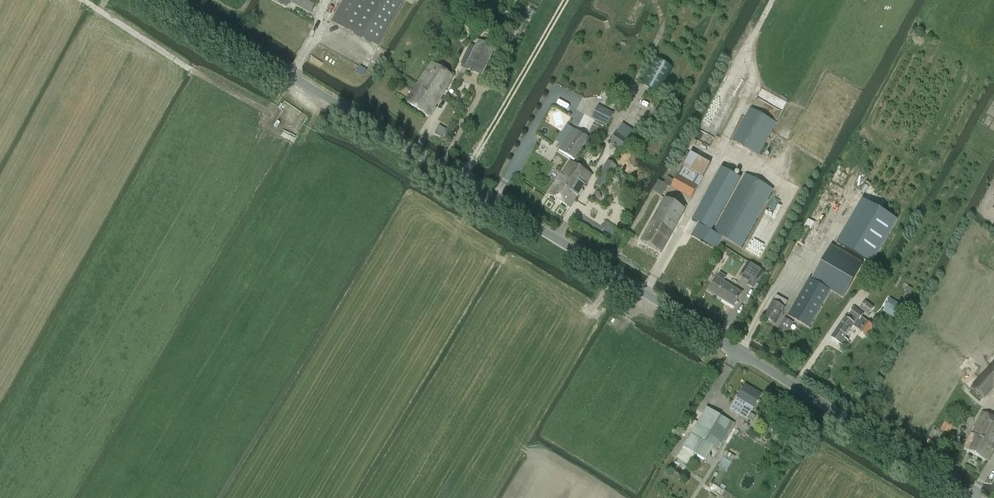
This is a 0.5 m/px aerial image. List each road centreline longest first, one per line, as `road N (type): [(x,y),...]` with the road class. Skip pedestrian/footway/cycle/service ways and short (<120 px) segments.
road 1 (tertiary): [(967,497),(168,0)]

